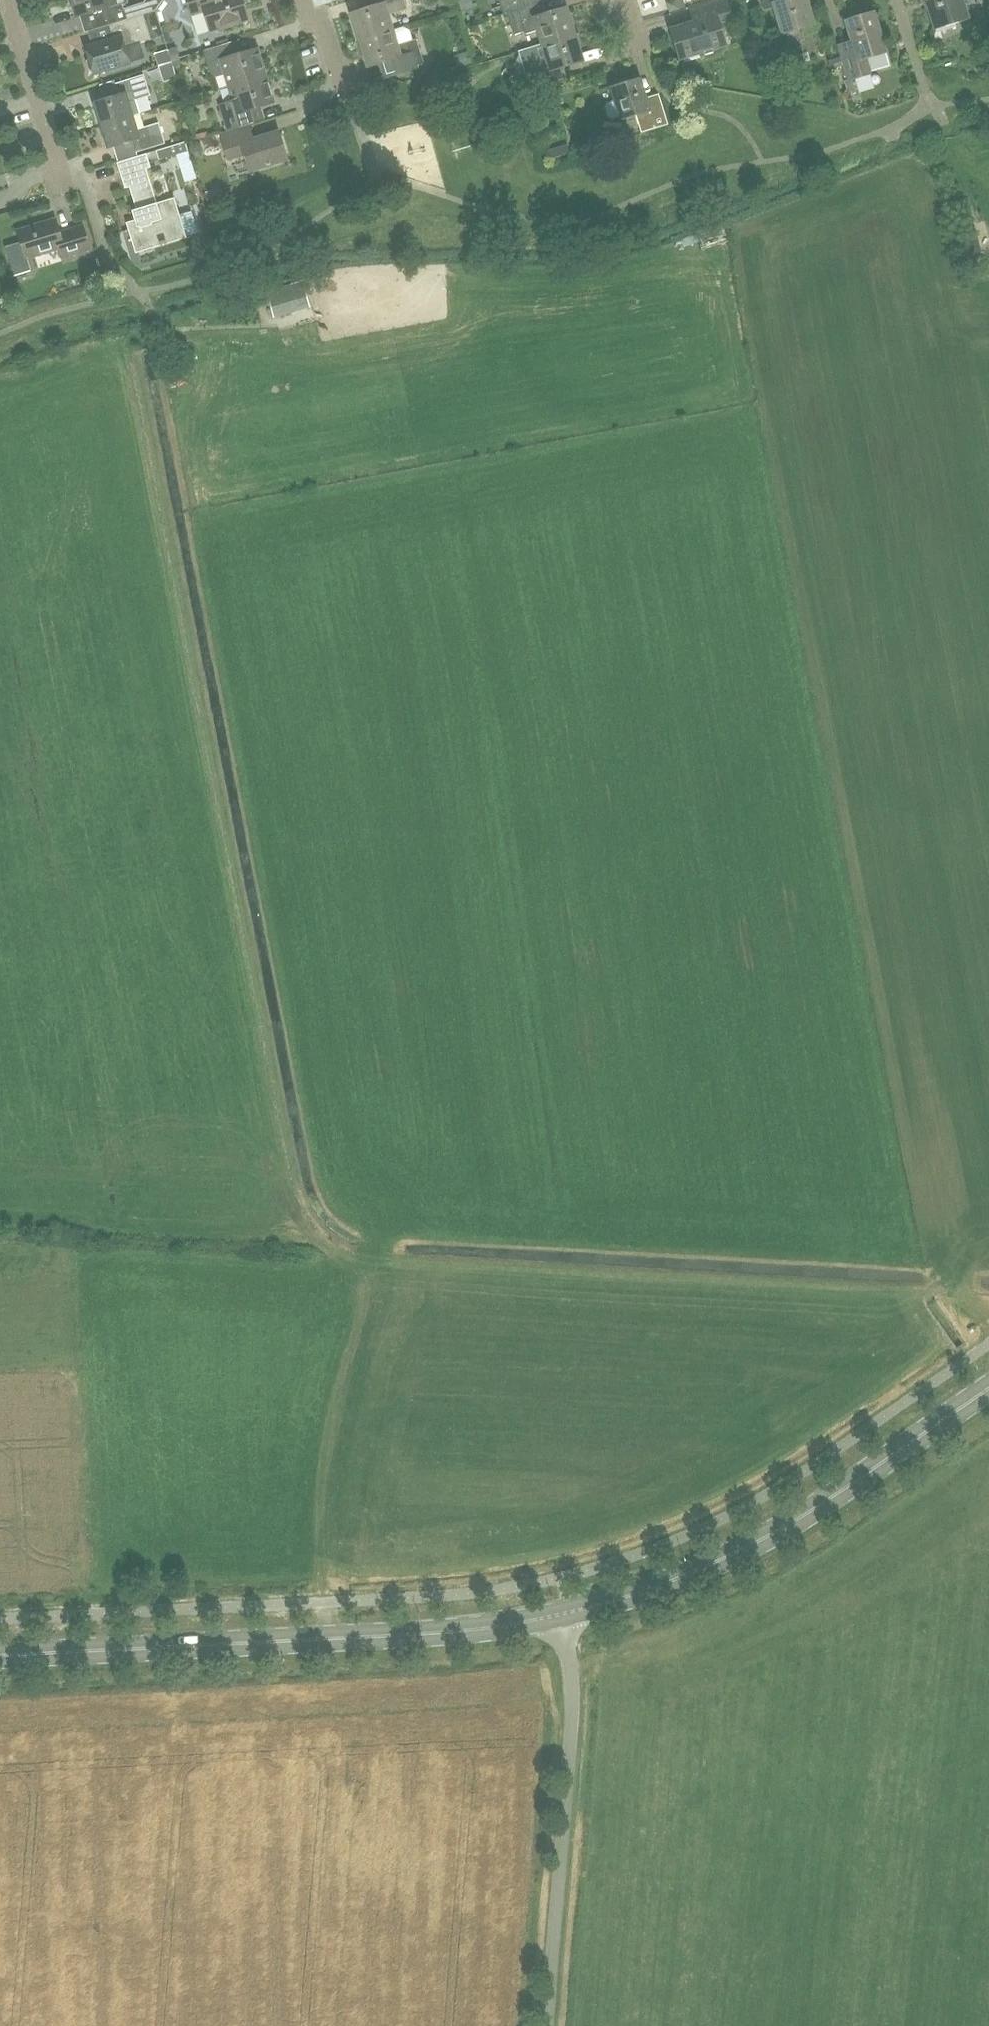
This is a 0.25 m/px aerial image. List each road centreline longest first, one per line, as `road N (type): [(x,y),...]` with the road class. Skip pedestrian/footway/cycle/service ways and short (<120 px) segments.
road 1 (tertiary): [(0,1655),(451,1635),(564,1620)]
road 2 (tertiary): [(564,1620),(738,1553),(841,1494),(988,1388)]
road 3 (unclassified): [(545,2025),(574,1694),(564,1620)]
road 4 (residential): [(0,192),(58,175),(8,0)]

